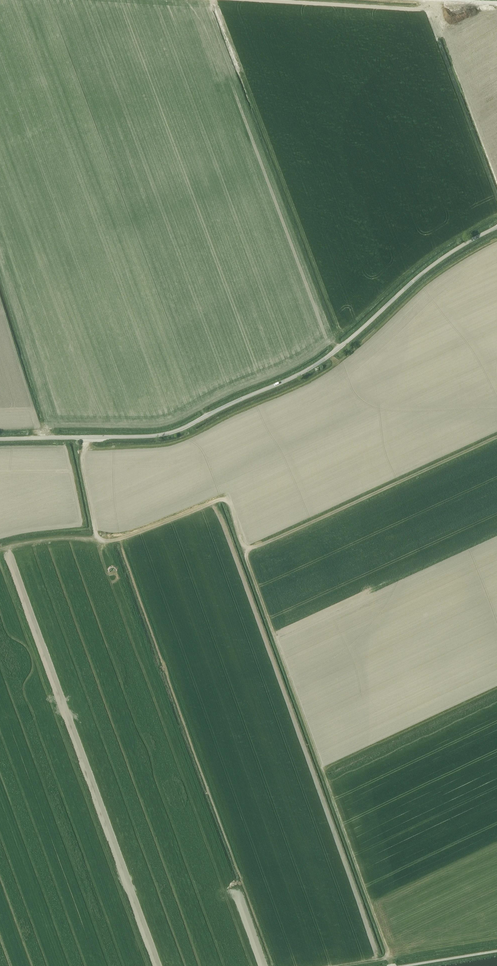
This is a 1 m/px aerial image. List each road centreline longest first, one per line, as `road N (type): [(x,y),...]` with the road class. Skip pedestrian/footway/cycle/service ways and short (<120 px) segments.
road 1 (tertiary): [(0,440),(176,432),(308,369),(420,274),(496,227)]
road 2 (track): [(82,440),(96,534),(126,536),(217,500),(229,507),(325,779)]
road 3 (track): [(243,552),(496,437)]

